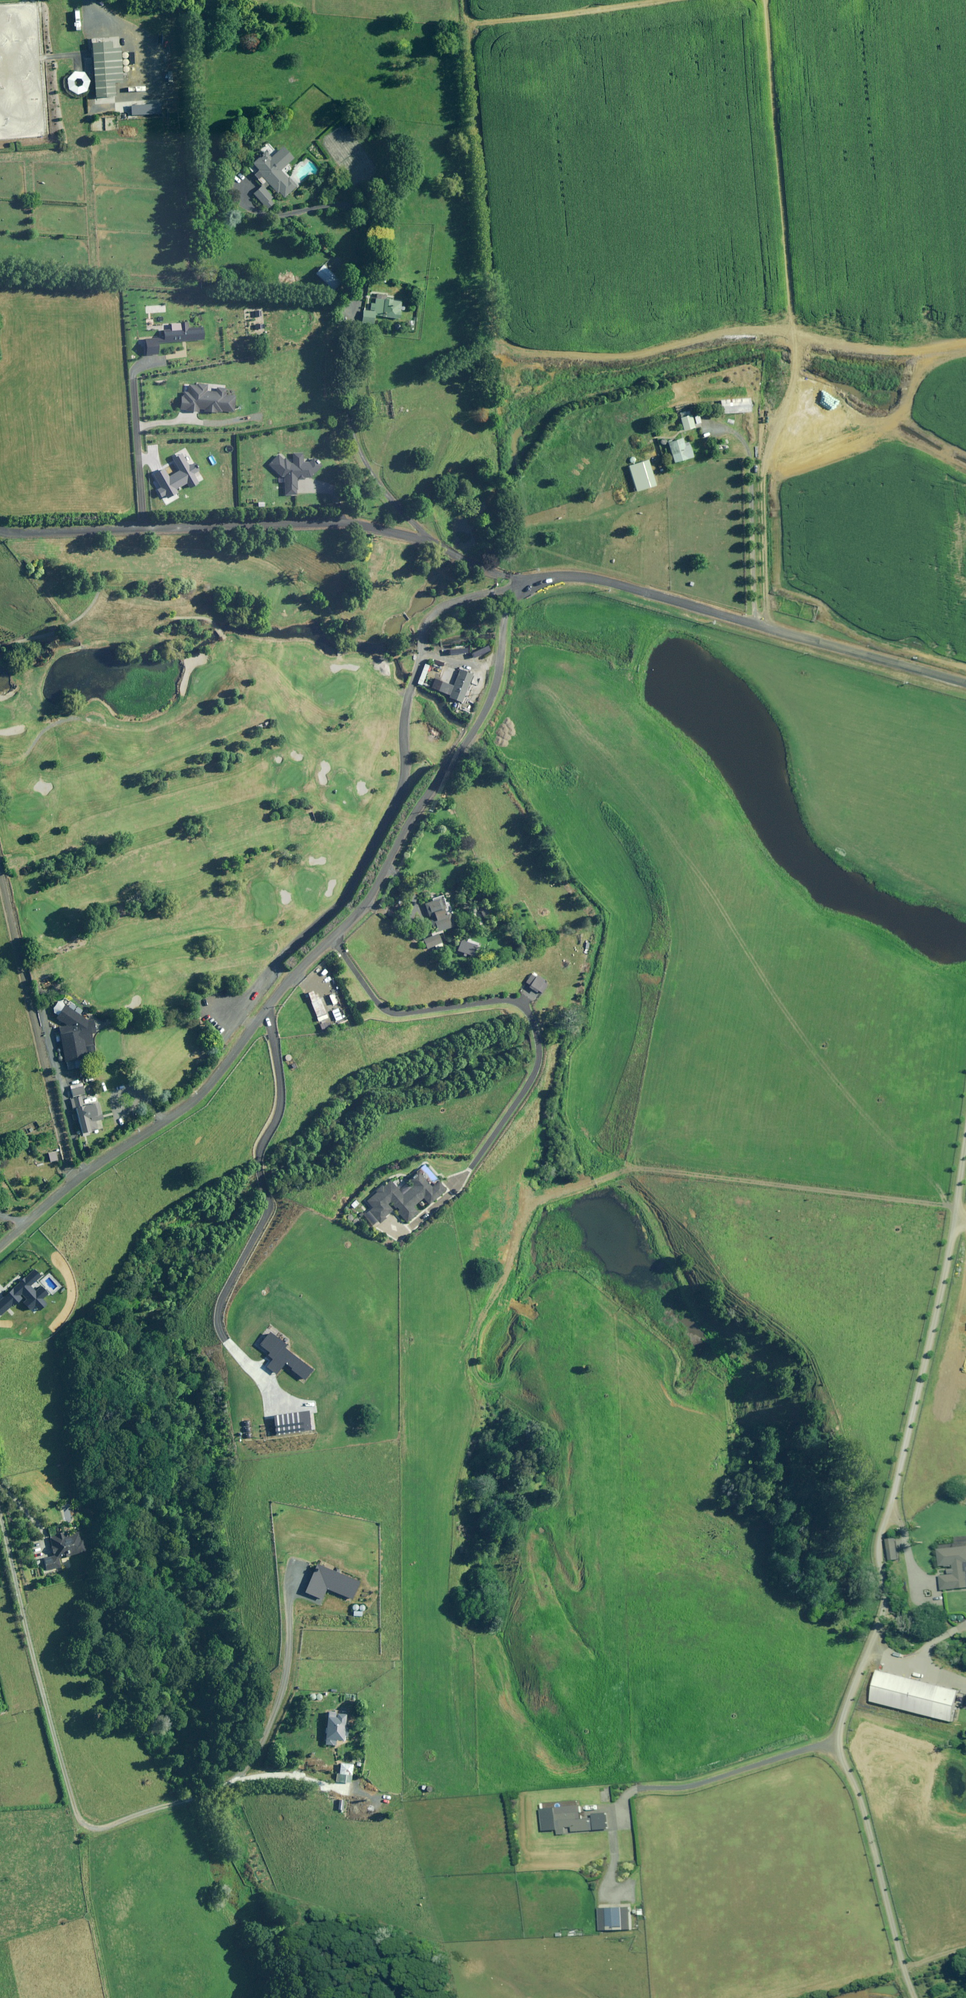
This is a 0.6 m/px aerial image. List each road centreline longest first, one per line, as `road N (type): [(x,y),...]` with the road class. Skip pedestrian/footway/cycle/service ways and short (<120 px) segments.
road 1 (unclassified): [(0,1247),(91,1168),(191,1104),(297,971),(354,916),(491,694),(509,600),(531,581),(585,576),(965,685)]
road 2 (track): [(965,351),(883,369),(800,347),(760,317),(609,358),(503,358),(465,23),(637,0)]
road 3 (track): [(608,1896),(611,1814),(621,1799),(636,1790),(684,1790),(805,1751),(836,1731),(878,1616),(878,1540),(916,1398),(965,1137)]
road 4 (track): [(348,1792),(254,1783),(90,1837),(75,1822),(59,1768),(0,1524)]
road 5 (track): [(509,600),(481,597),(450,611),(423,638),(400,786),(347,893),(219,1018)]
road 6 (track): [(531,581),(413,541),(348,531),(0,527)]
road 7 (track): [(330,939),(374,1005),(393,1015),(525,1011),(532,1035),(537,1064),(517,1101),(435,1206),(395,1238)]
road 8 (track): [(441,549),(397,516),(354,457),(359,272),(352,246),(326,211)]
road 9 (track): [(761,626),(761,461),(800,347)]
road 10 (track): [(911,1997),(836,1731)]
road 11 (track): [(110,1997),(84,1879),(90,1837)]

